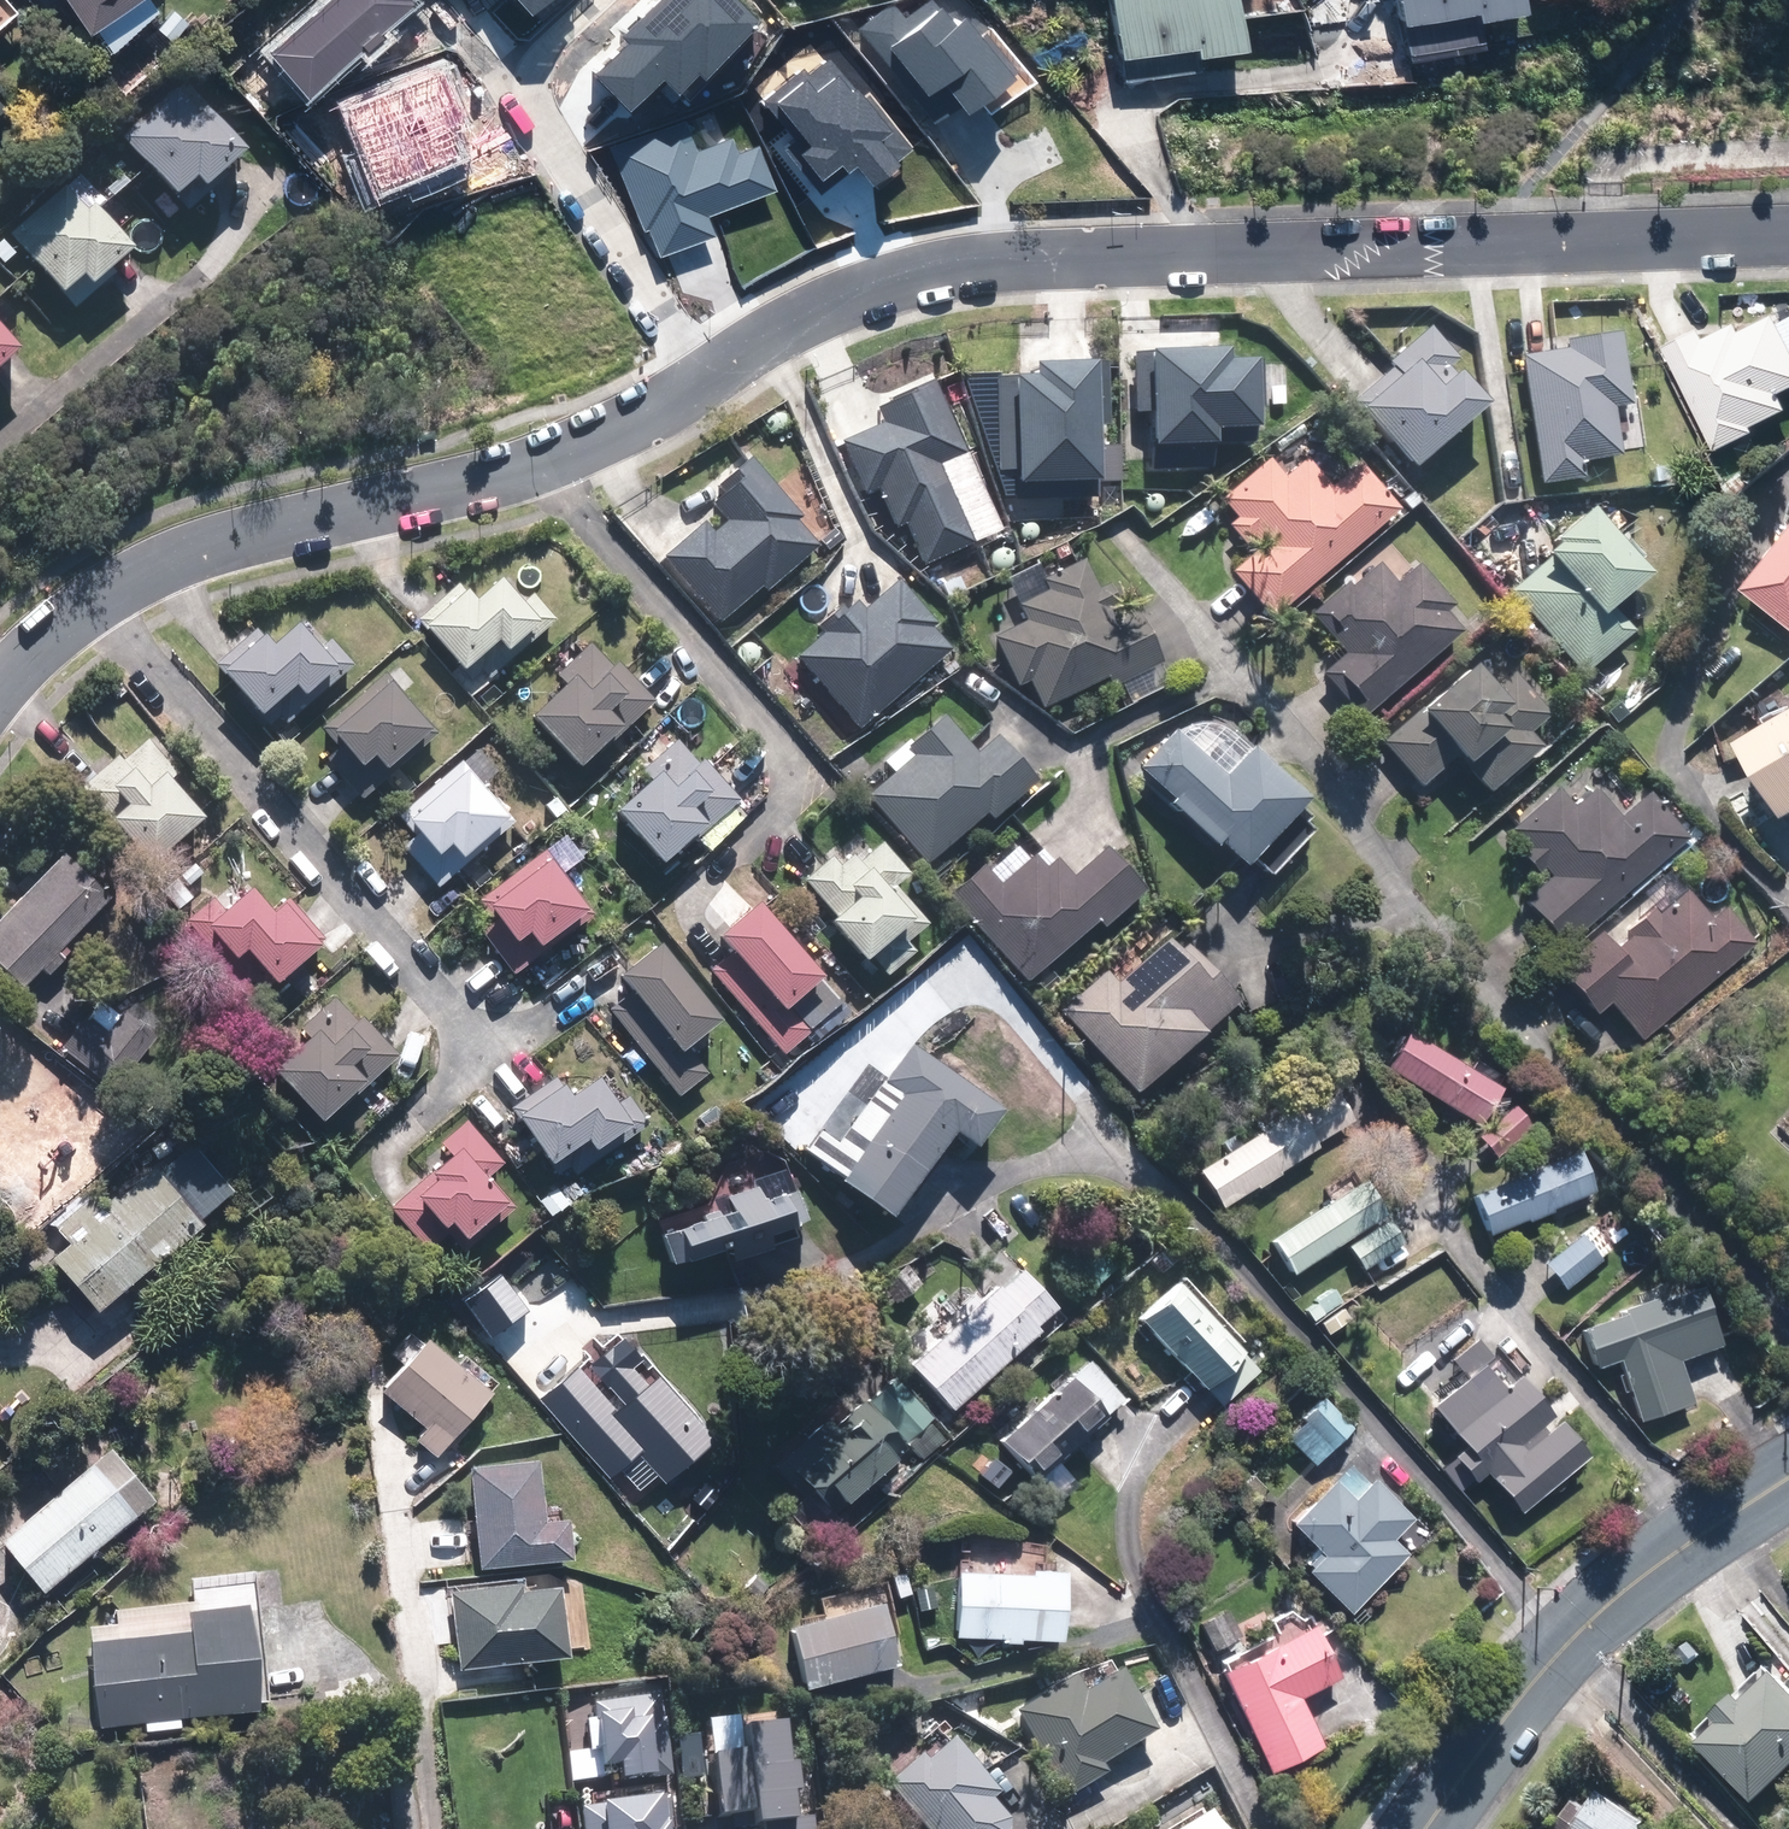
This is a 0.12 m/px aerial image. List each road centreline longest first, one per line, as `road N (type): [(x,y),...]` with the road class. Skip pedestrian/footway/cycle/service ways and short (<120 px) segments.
road 1 (residential): [(675,400),(824,306),(937,268),(1154,247),(1788,225)]
road 2 (residential): [(0,686),(94,599),(232,532),(541,460),(675,400)]
road 3 (tertiary): [(1788,1478),(1571,1639),(1527,1685),(1425,1828)]
road 4 (residential): [(675,400),(549,183),(527,121),(530,83),(612,0)]

